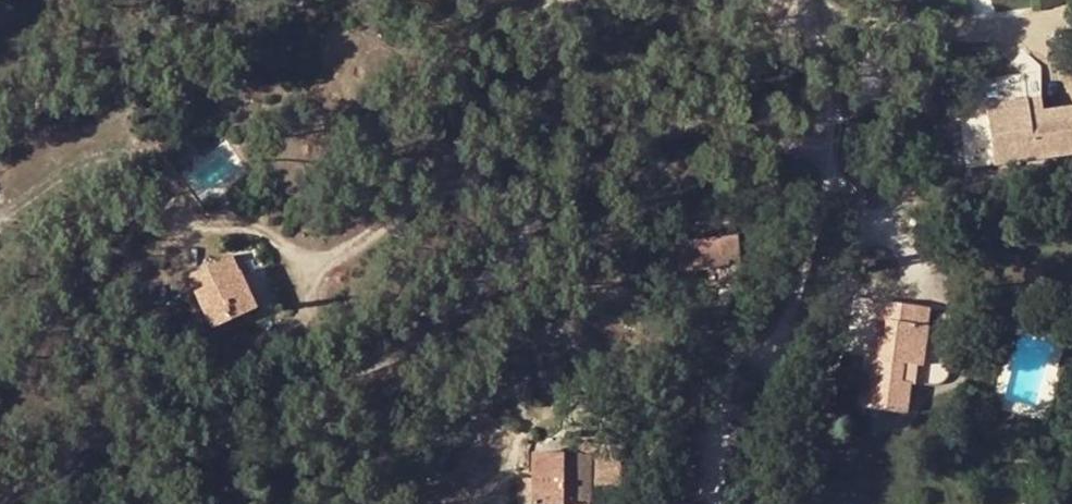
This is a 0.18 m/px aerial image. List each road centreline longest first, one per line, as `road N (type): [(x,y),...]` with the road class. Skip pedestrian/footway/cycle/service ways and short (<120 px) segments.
road 1 (residential): [(7,503),(62,470),(281,387),(358,367),(439,323),(513,258),(525,231),(515,205),(493,185),(465,183)]
road 2 (residential): [(762,503),(779,377),(826,154),(808,0)]

